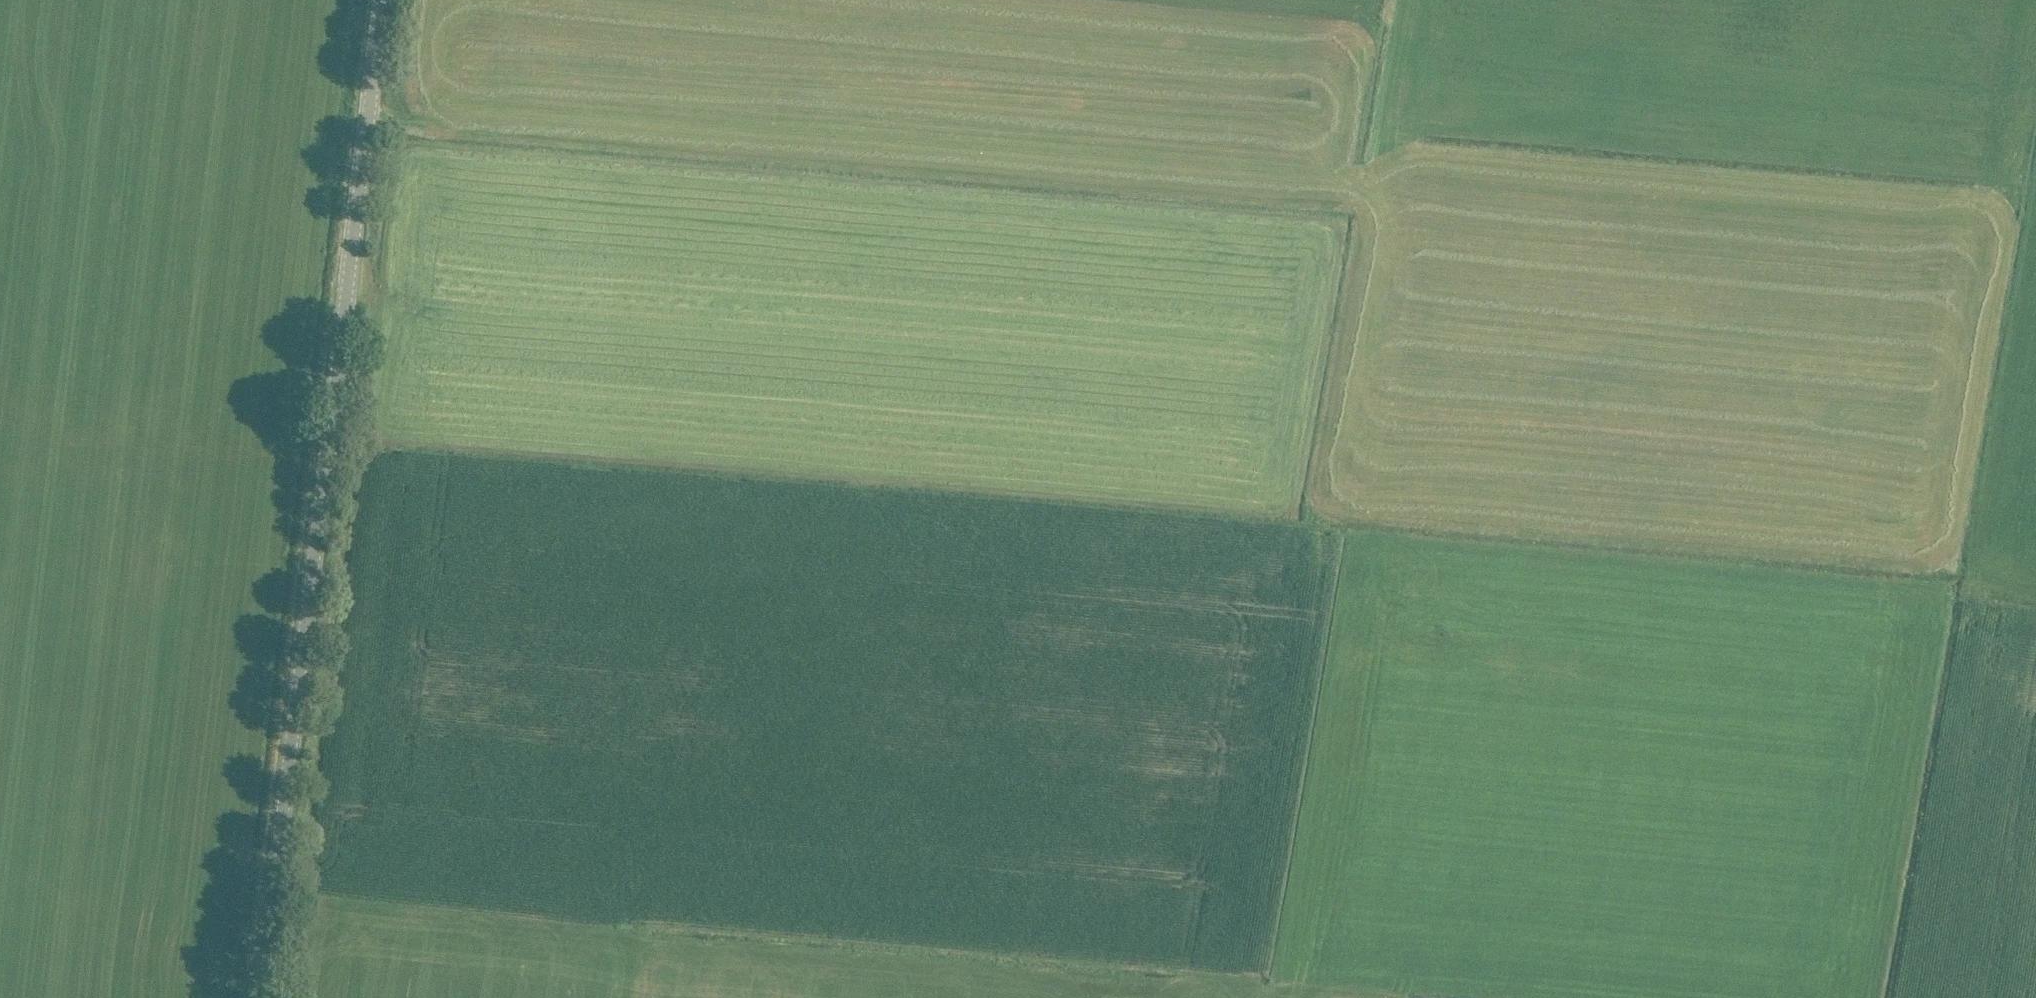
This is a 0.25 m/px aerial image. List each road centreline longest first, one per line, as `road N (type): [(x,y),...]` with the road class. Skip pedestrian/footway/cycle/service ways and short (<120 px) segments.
road 1 (unclassified): [(266,997),(387,0)]

